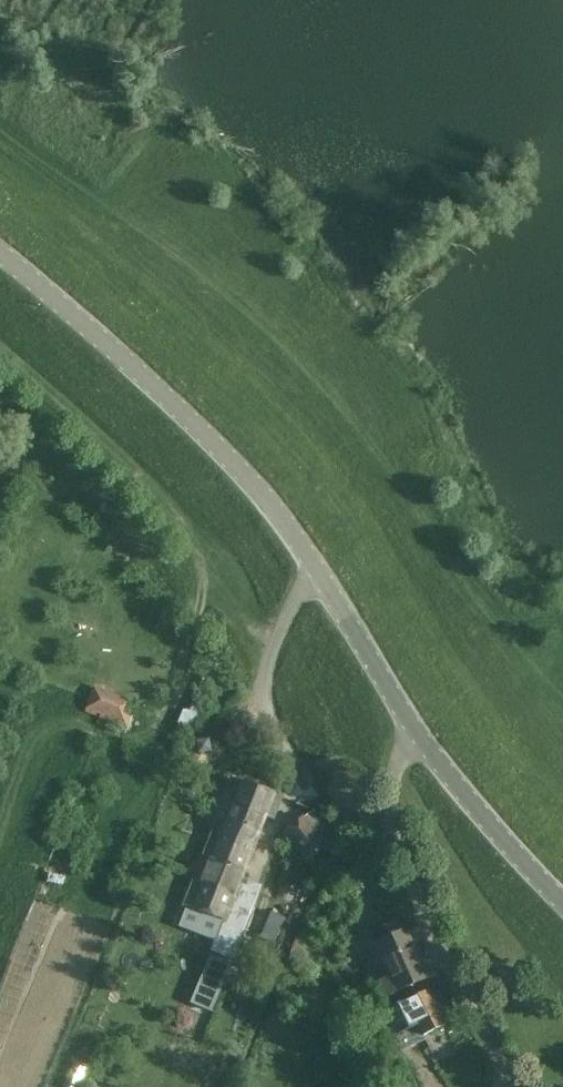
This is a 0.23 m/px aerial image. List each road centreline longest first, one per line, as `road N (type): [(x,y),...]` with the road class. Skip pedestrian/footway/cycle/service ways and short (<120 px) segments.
road 1 (tertiary): [(562,899),(416,733),(281,518),(208,432),(0,251)]
road 2 (track): [(272,647),(87,428),(0,356)]

